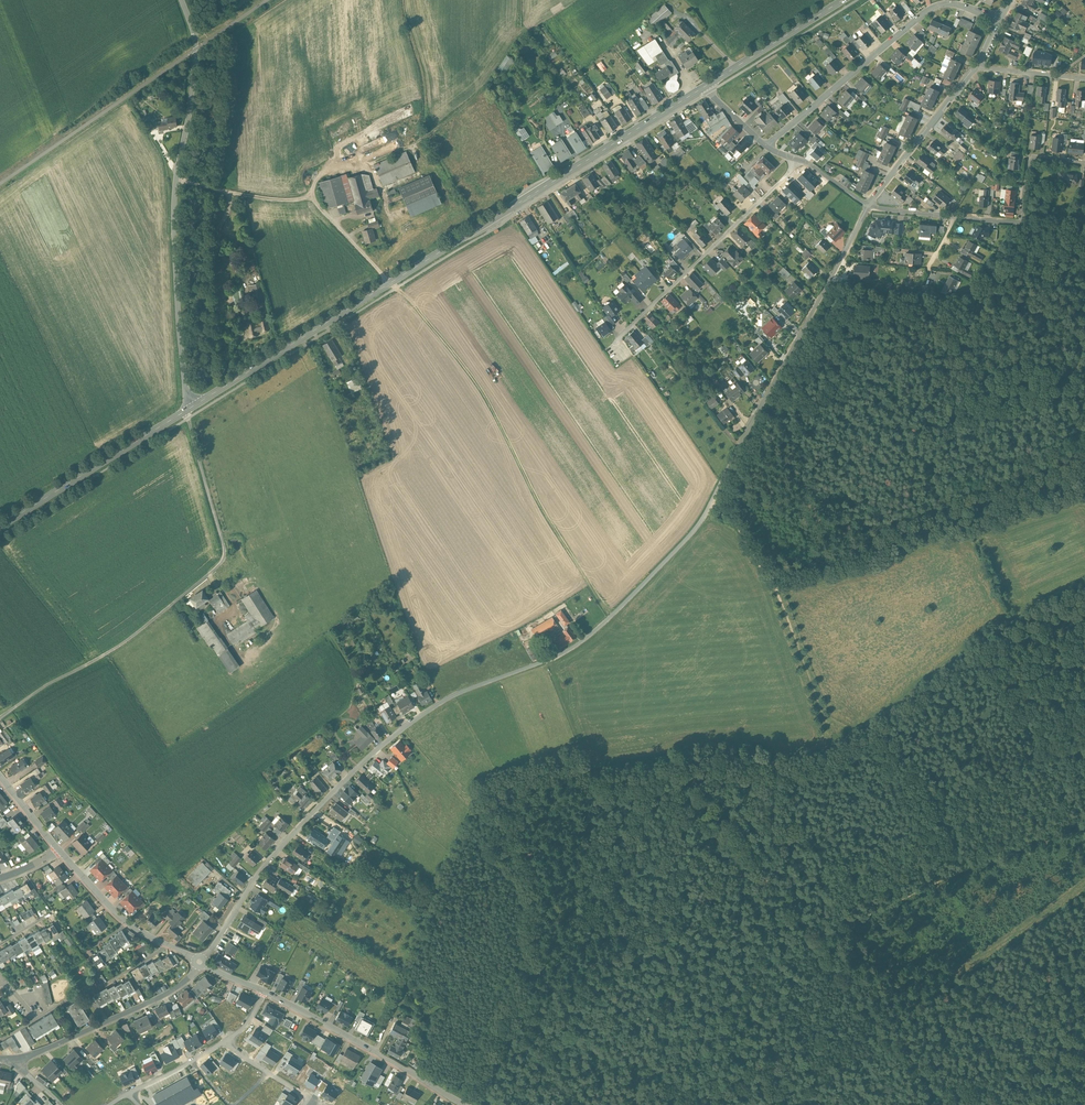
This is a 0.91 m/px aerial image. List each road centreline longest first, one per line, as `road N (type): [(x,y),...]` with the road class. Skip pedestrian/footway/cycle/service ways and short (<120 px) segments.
road 1 (residential): [(868,205),(684,545),(586,639),(447,700),(373,754),(268,863),(201,961)]
road 2 (track): [(611,617),(538,508),(475,387),(318,203),(180,183)]
road 3 (primary): [(706,86),(189,408)]
road 4 (residential): [(189,408),(222,563),(121,645),(0,715)]
road 5 (track): [(681,759),(921,1073),(948,1079)]
road 6 (tertiary): [(185,0),(196,50),(176,218),(189,408)]
road 7 (track): [(1084,811),(729,981)]
road 8 (track): [(779,758),(754,908),(724,992),(664,1104)]
road 9 (track): [(831,742),(894,711),(1024,611),(1084,583)]
road 10 (residential): [(768,144),(937,4),(1004,19)]
road 11 (residential): [(868,205),(1023,221),(1030,157),(1084,162)]
road 12 (track): [(589,768),(779,758),(831,742)]
road 13 (residential): [(794,161),(623,334)]
road 14 (residential): [(265,991),(466,1104)]
road 15 (primary): [(189,408),(0,526)]
road 16 (track): [(1084,1082),(1036,1098),(982,1080),(948,1079),(901,1104)]
road 17 (residential): [(979,66),(868,205)]
road 18 (primary): [(844,0),(706,86)]
road 19 (track): [(779,589),(831,742)]
road 20 (track): [(1084,474),(1075,441),(1078,355)]

